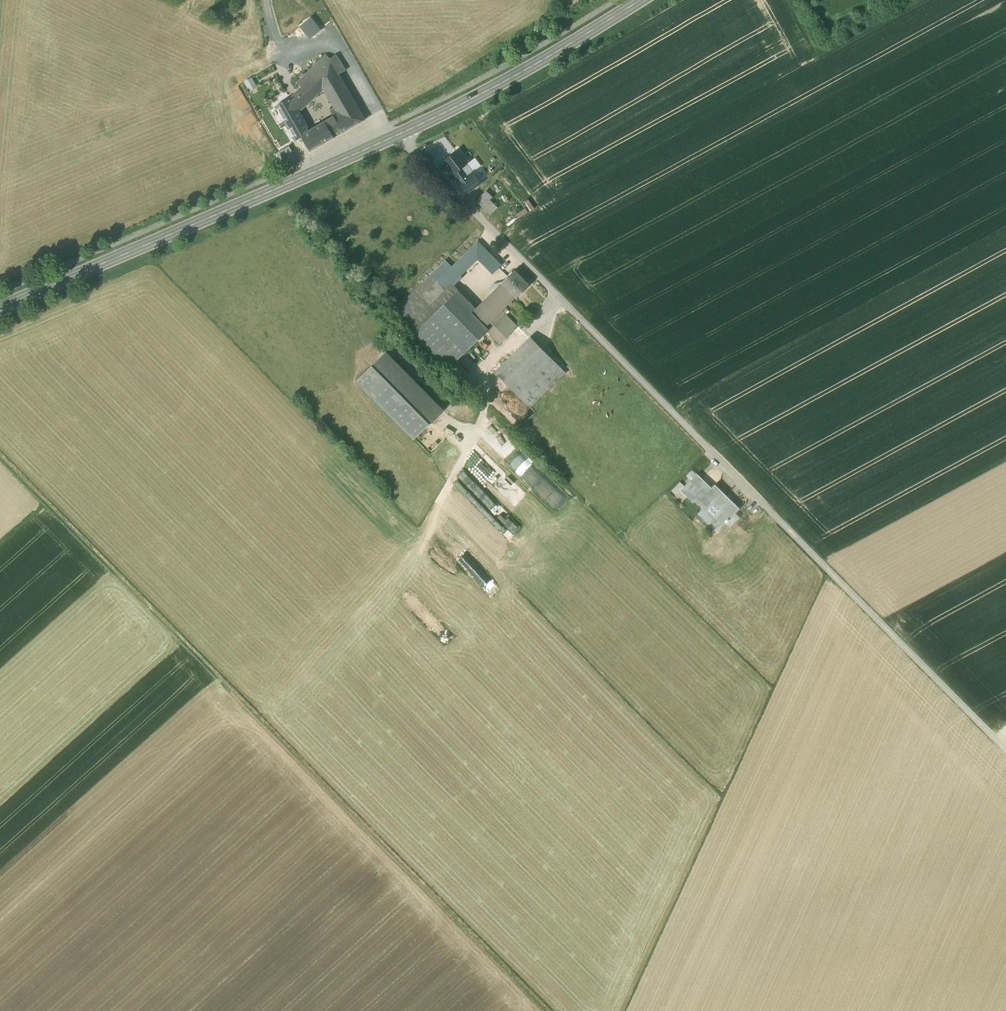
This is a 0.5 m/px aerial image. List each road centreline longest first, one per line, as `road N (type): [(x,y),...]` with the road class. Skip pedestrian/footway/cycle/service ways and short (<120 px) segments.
road 1 (track): [(0,459),(546,1010)]
road 2 (secondary): [(0,307),(398,135),(641,0)]

